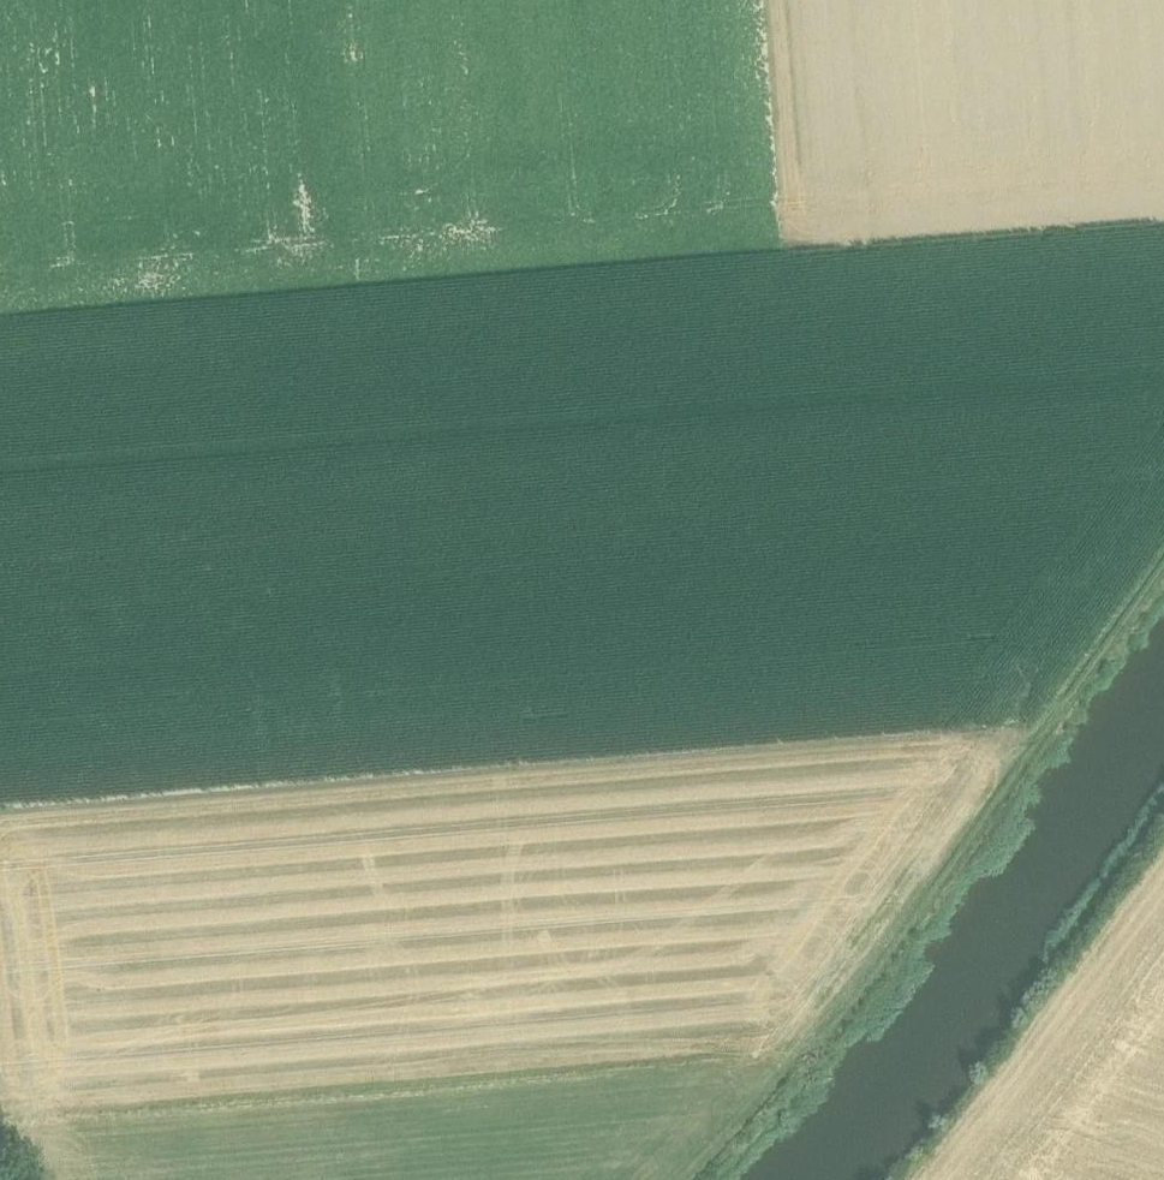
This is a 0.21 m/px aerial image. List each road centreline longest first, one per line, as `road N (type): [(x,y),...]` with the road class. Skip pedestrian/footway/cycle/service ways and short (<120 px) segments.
road 1 (track): [(922,1179),(1163,860)]

